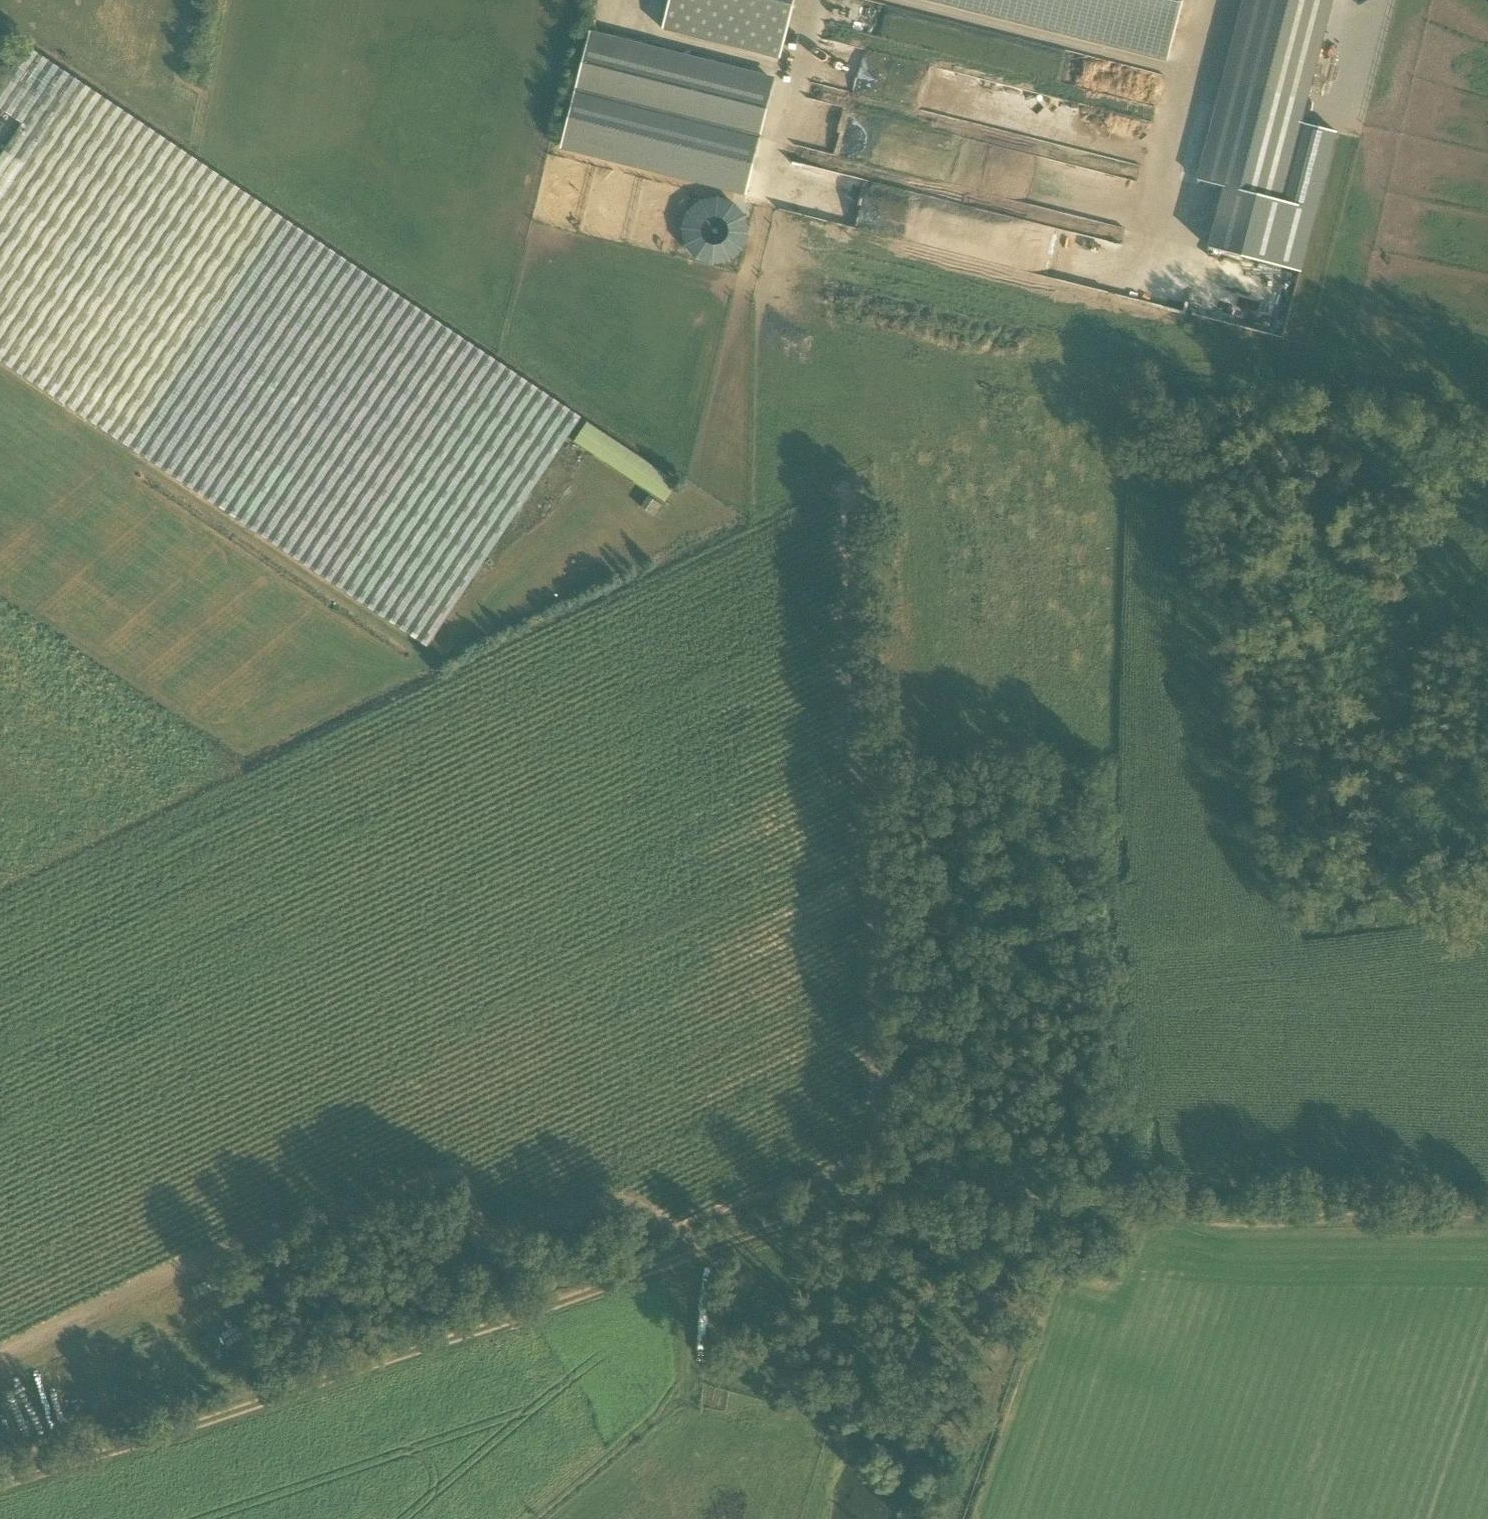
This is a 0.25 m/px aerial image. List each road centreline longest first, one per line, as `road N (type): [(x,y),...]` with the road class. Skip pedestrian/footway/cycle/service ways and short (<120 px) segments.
road 1 (track): [(0,1476),(871,1195),(1487,1212)]

